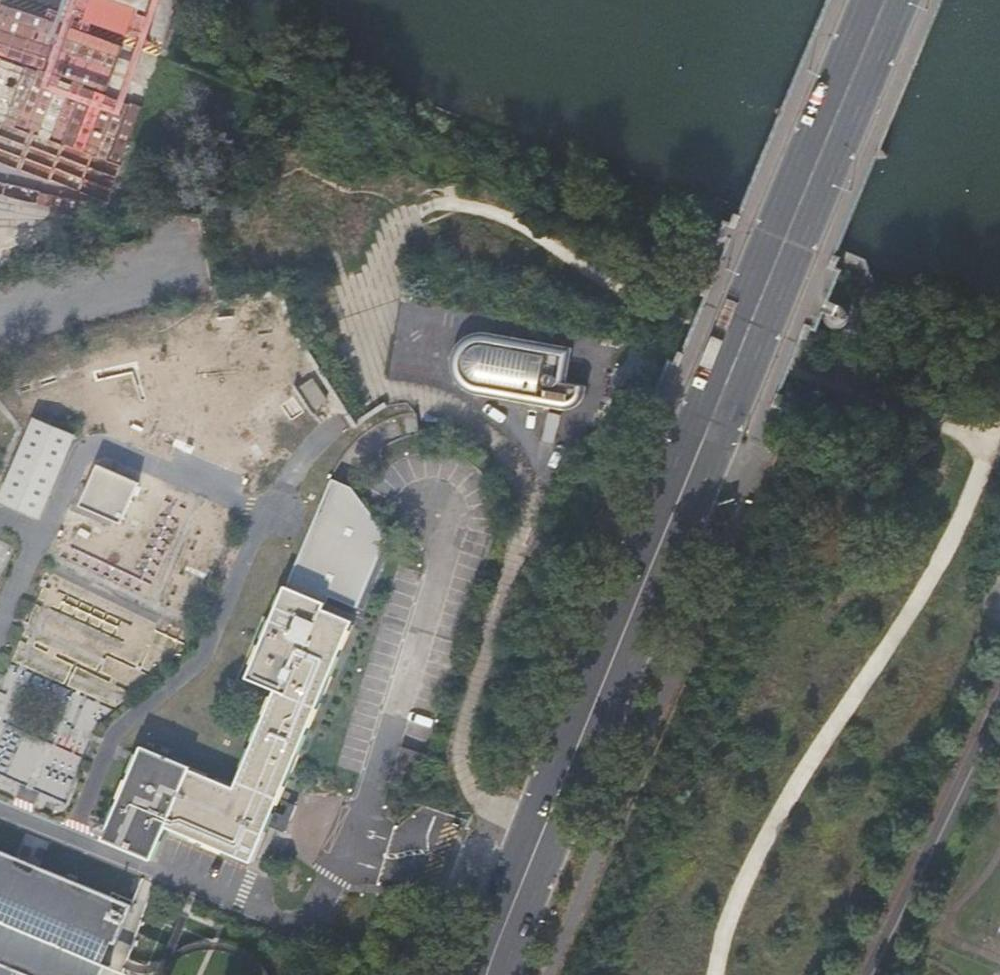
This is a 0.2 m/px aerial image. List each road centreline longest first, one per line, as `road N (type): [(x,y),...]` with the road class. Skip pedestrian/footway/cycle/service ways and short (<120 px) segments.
road 1 (primary): [(891,0),(725,384),(487,974)]
road 2 (unclassified): [(999,712),(872,974)]

